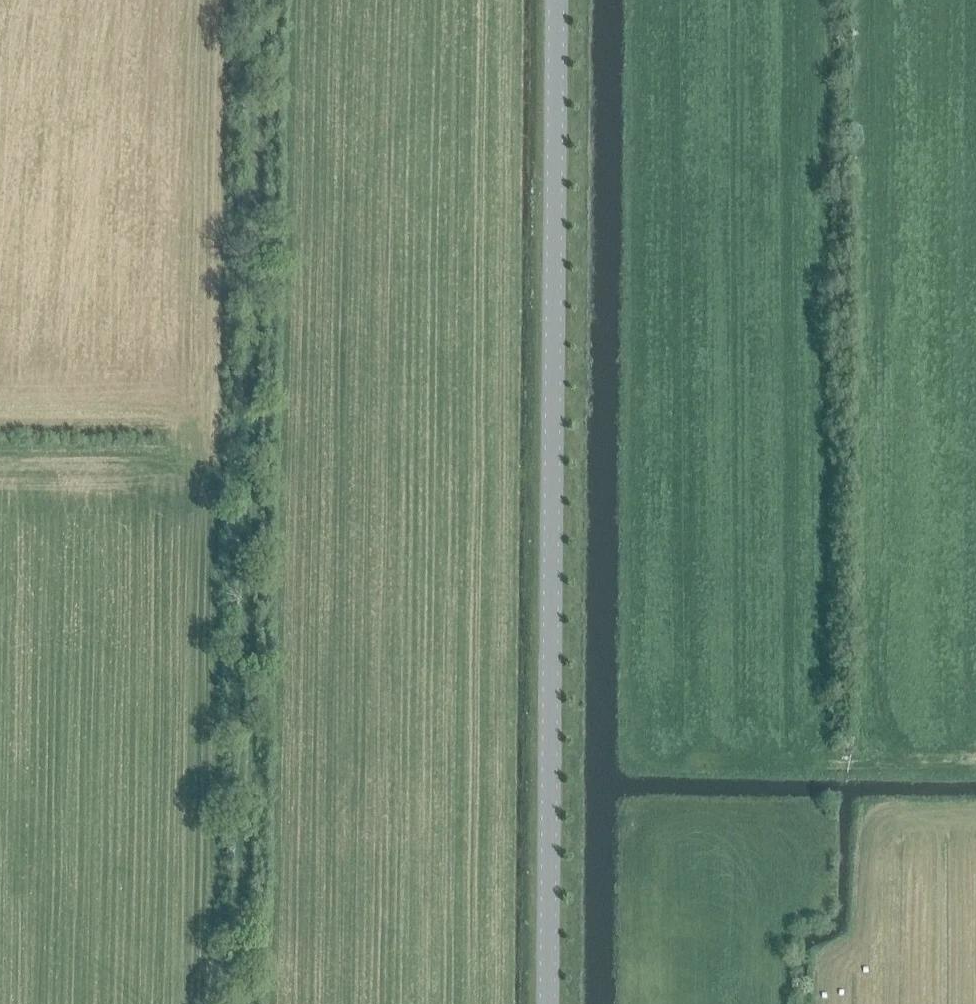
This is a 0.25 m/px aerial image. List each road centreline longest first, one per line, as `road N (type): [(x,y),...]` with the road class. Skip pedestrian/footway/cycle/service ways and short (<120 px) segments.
road 1 (tertiary): [(547,1003),(556,0)]

